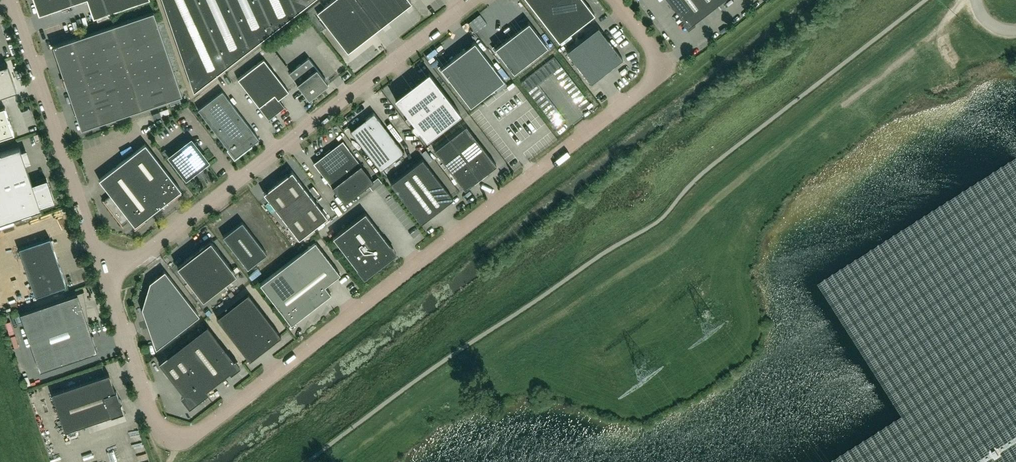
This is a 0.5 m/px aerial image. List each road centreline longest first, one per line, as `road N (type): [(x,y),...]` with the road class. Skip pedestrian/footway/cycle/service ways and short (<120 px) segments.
road 1 (unclassified): [(612,0),(664,71),(188,441),(163,437),(106,280)]
road 2 (unclassified): [(106,280),(471,0)]
road 3 (unclassified): [(106,280),(10,0)]

